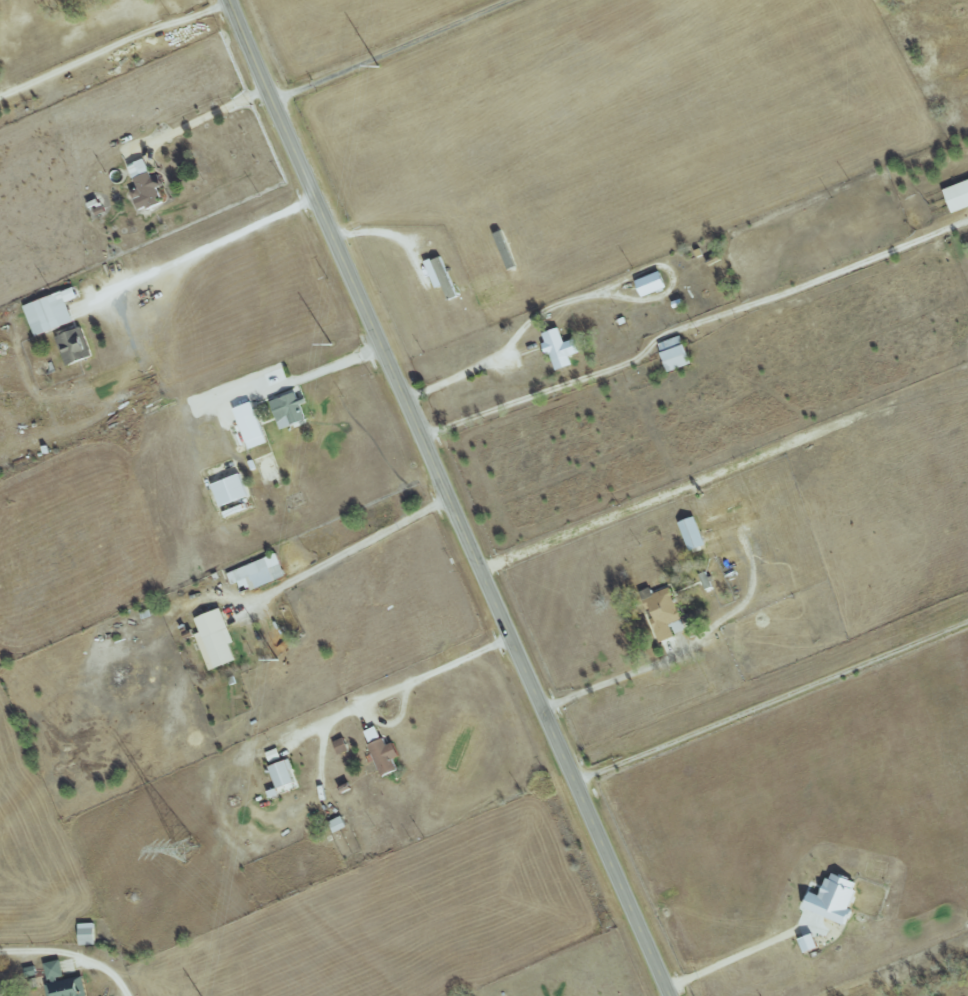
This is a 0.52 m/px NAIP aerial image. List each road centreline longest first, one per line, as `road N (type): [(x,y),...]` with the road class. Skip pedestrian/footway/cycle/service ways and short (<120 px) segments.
road 1 (secondary): [(230,0),(671,995)]

